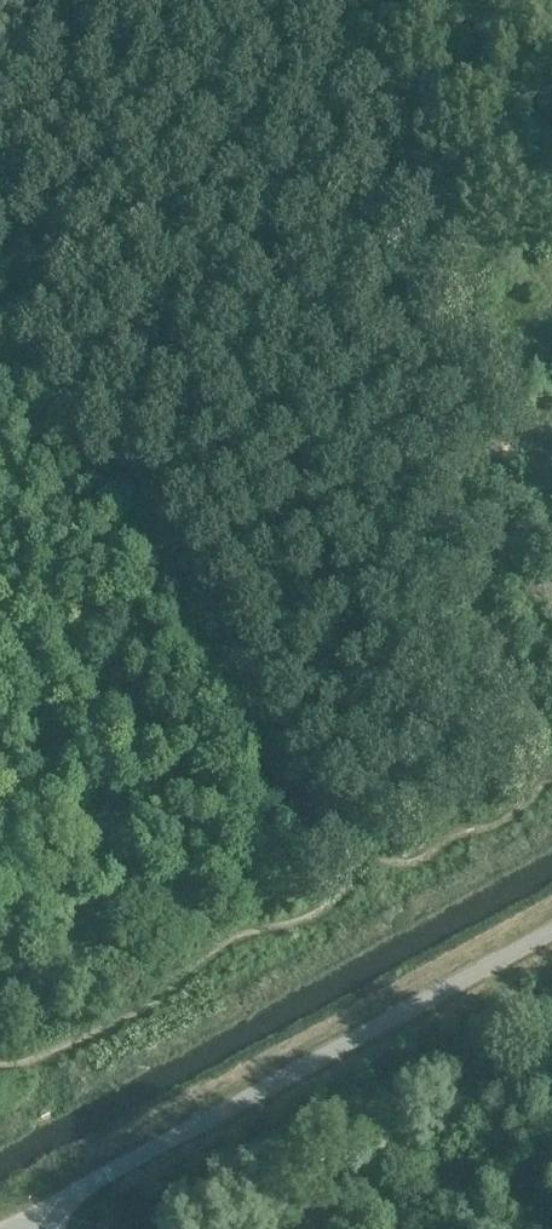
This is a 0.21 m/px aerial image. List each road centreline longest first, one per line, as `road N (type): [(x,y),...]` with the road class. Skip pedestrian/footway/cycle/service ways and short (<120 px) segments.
road 1 (unclassified): [(46,1228),(88,1185),(551,930)]

